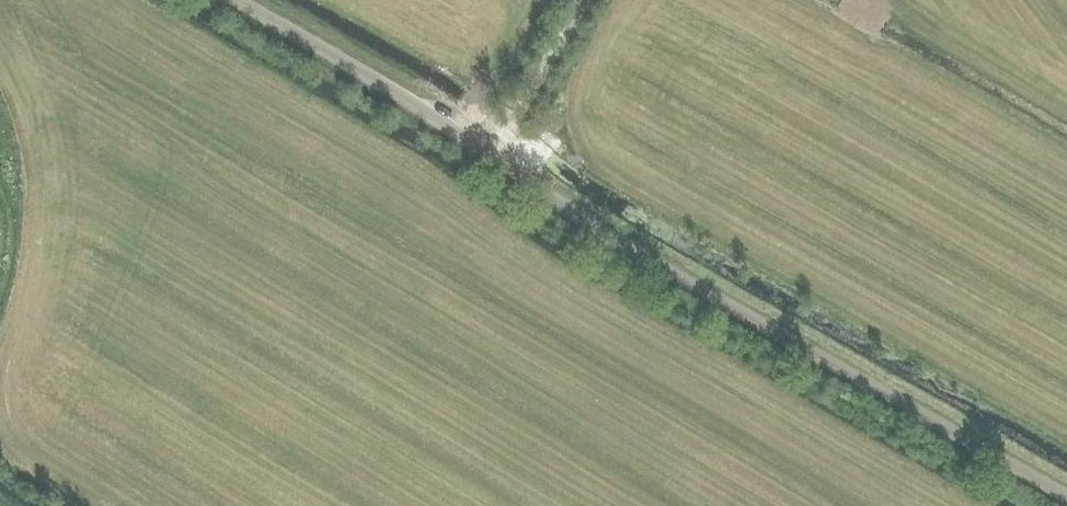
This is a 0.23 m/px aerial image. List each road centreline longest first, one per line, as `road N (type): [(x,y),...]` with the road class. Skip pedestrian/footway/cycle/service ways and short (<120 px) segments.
road 1 (tertiary): [(243,0),(822,366),(1066,499)]
road 2 (track): [(485,151),(581,0)]

